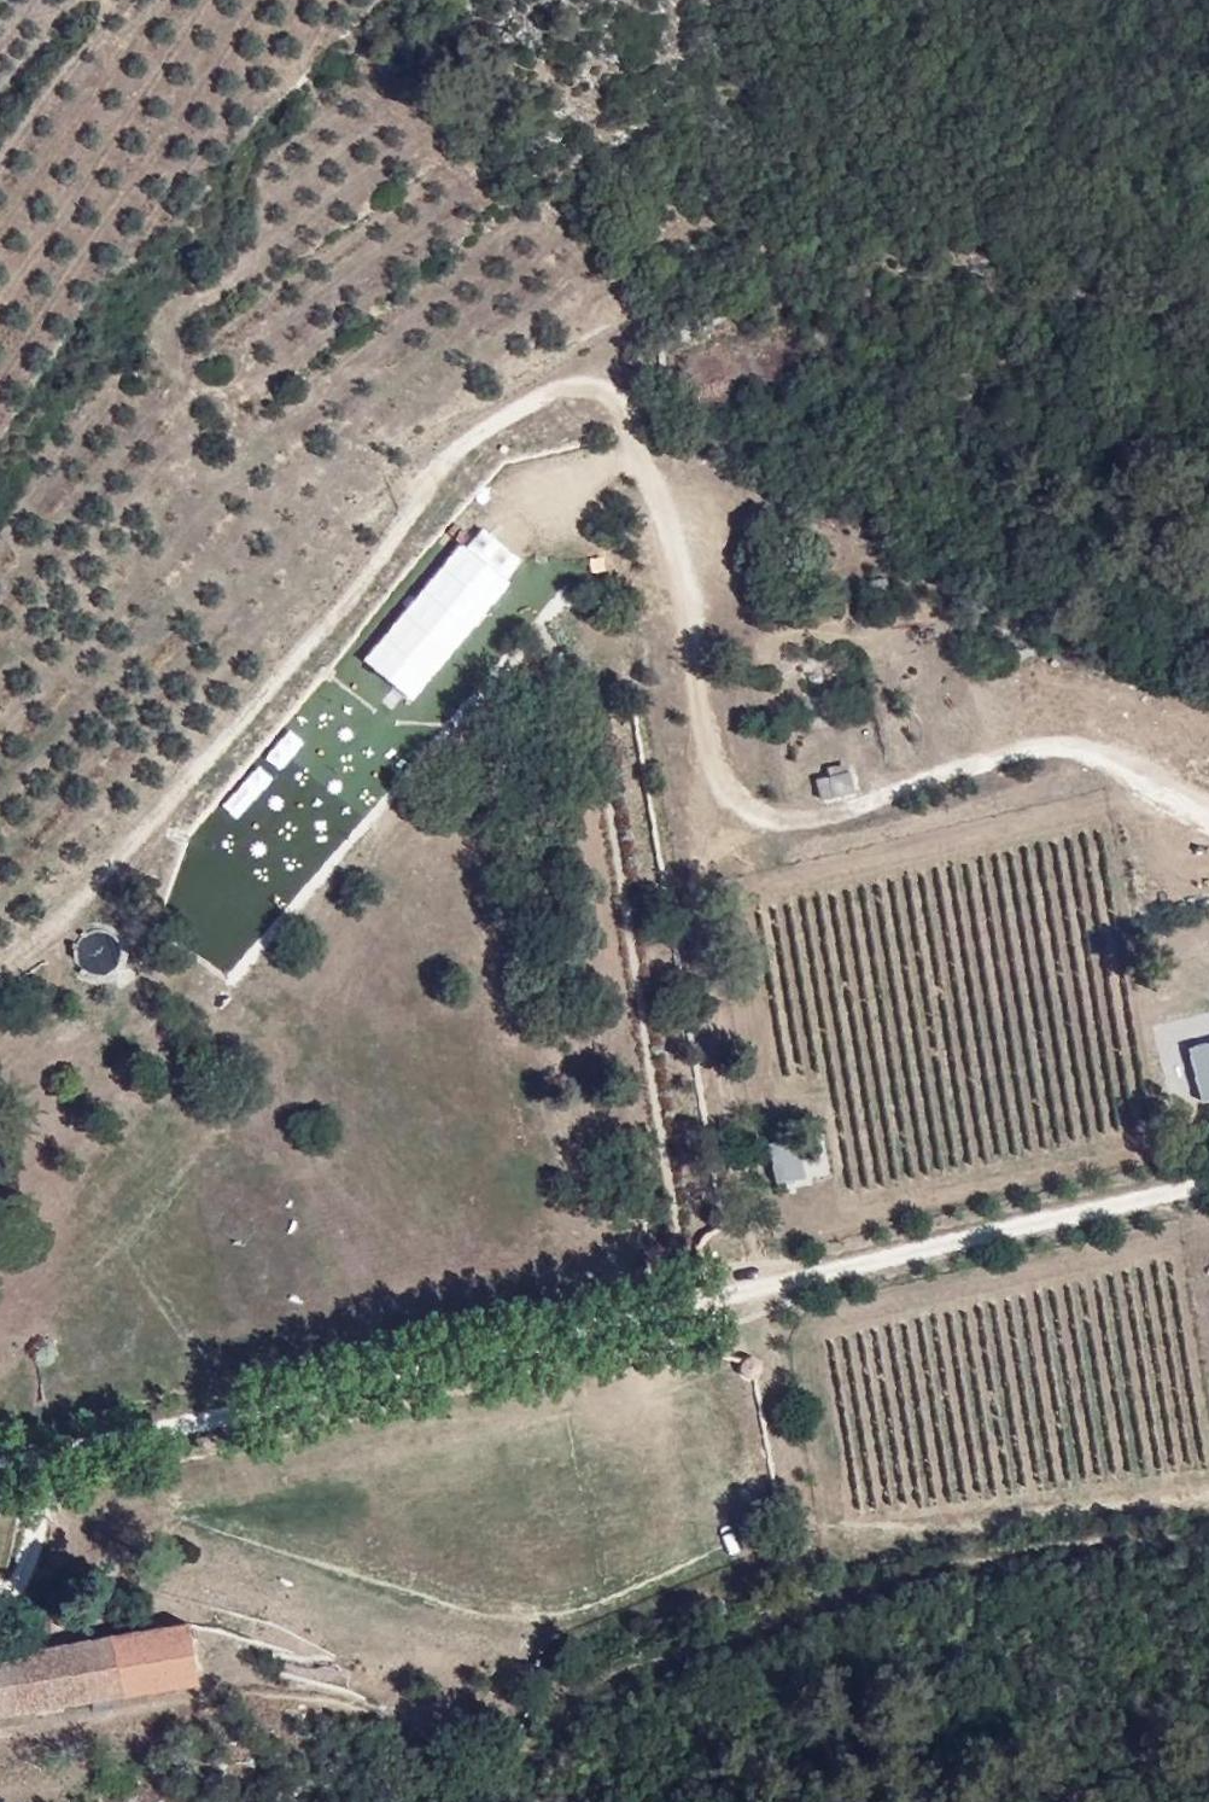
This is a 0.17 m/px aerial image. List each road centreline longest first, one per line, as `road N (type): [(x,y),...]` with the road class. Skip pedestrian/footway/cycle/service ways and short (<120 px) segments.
road 1 (track): [(0,966),(116,885),(210,783),(442,487),(520,419),(591,384),(645,408),(692,518),(748,781),(775,813),(840,817),(1065,750),(1208,814)]

